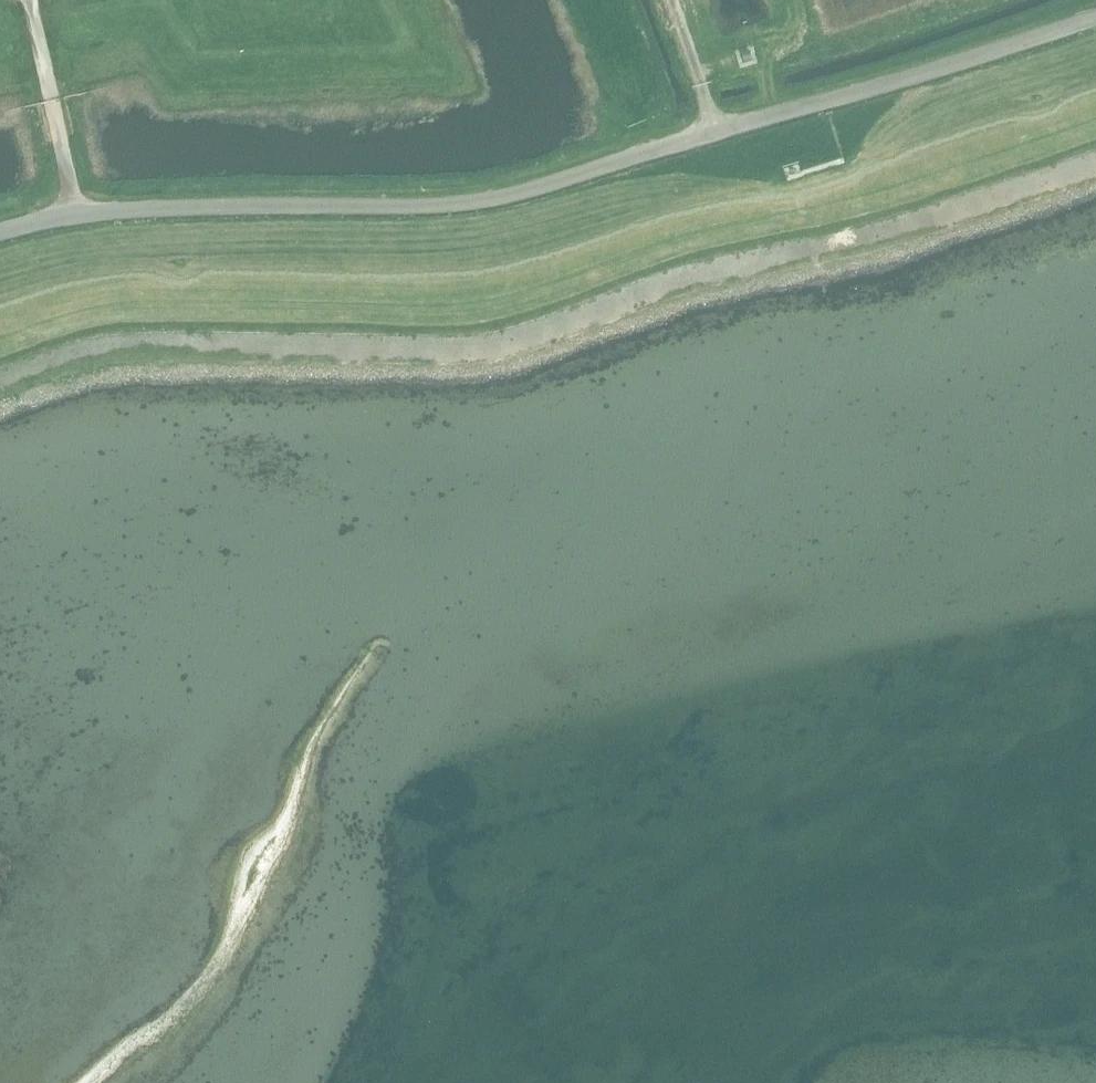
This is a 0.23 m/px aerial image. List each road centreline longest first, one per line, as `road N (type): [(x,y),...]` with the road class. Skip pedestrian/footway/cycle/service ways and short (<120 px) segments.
road 1 (unclassified): [(0,232),(73,209),(457,207),(1095,14)]
road 2 (track): [(845,166),(1095,90)]
road 3 (track): [(25,0),(73,209)]

